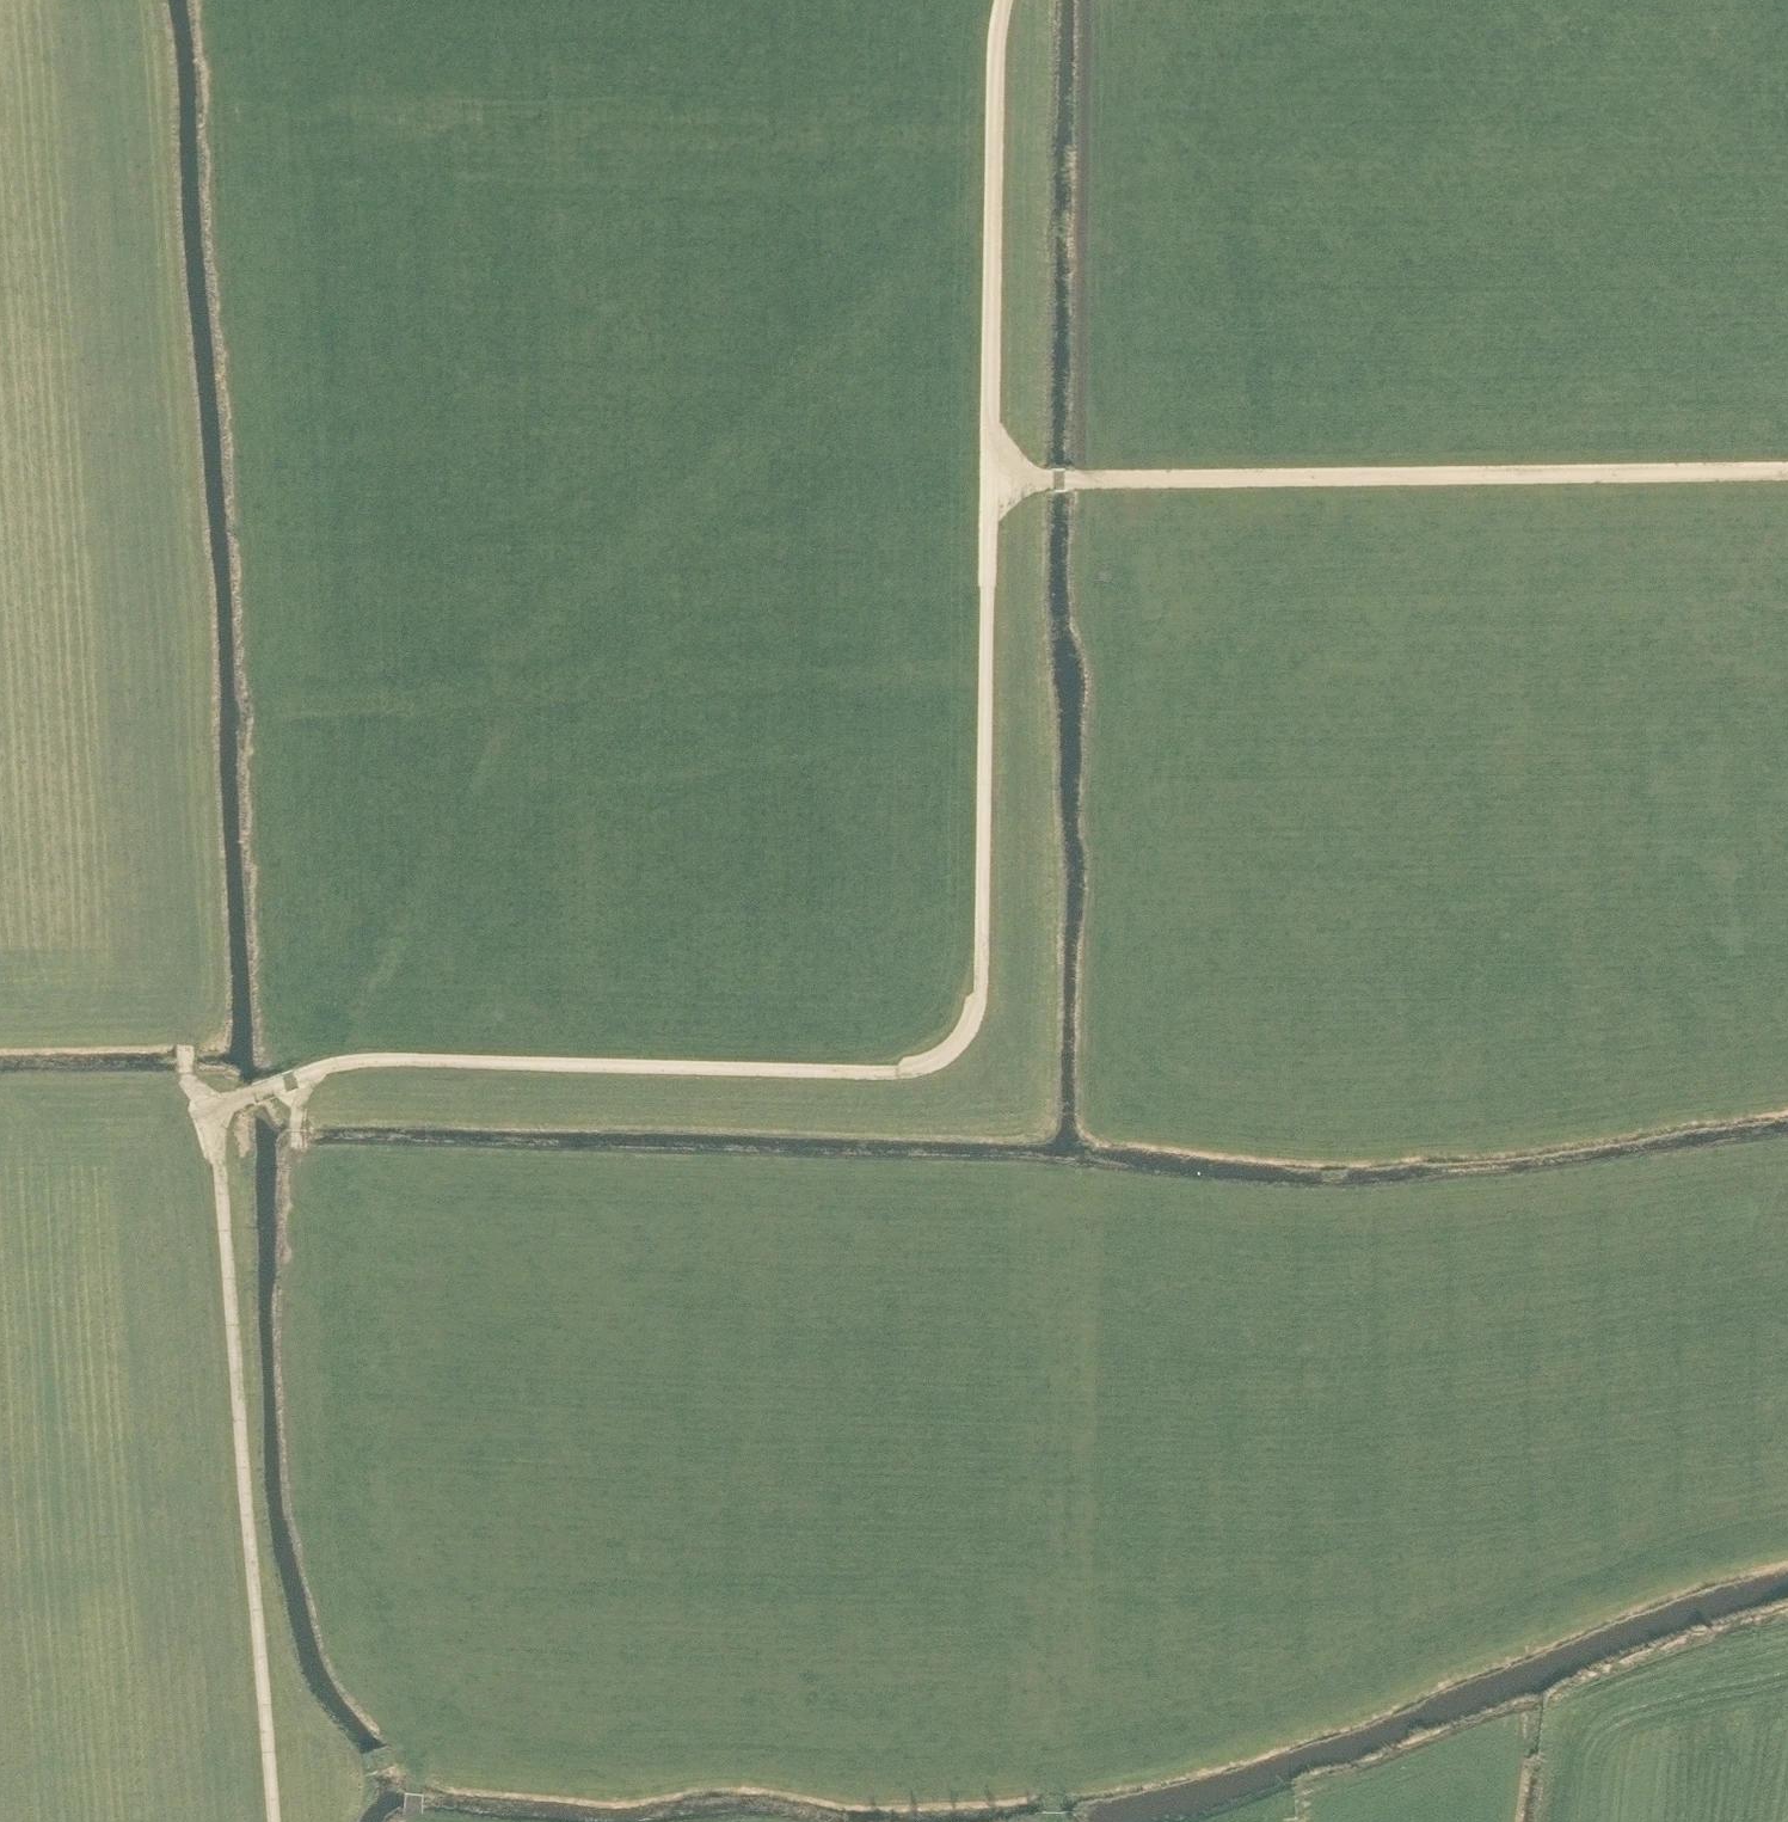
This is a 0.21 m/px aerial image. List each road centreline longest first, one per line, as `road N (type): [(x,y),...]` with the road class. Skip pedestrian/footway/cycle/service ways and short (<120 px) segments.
road 1 (track): [(989,482),(982,983),(959,1044),(930,1065),(899,1073),(357,1062),(208,1114),(219,1159),(272,1821)]

